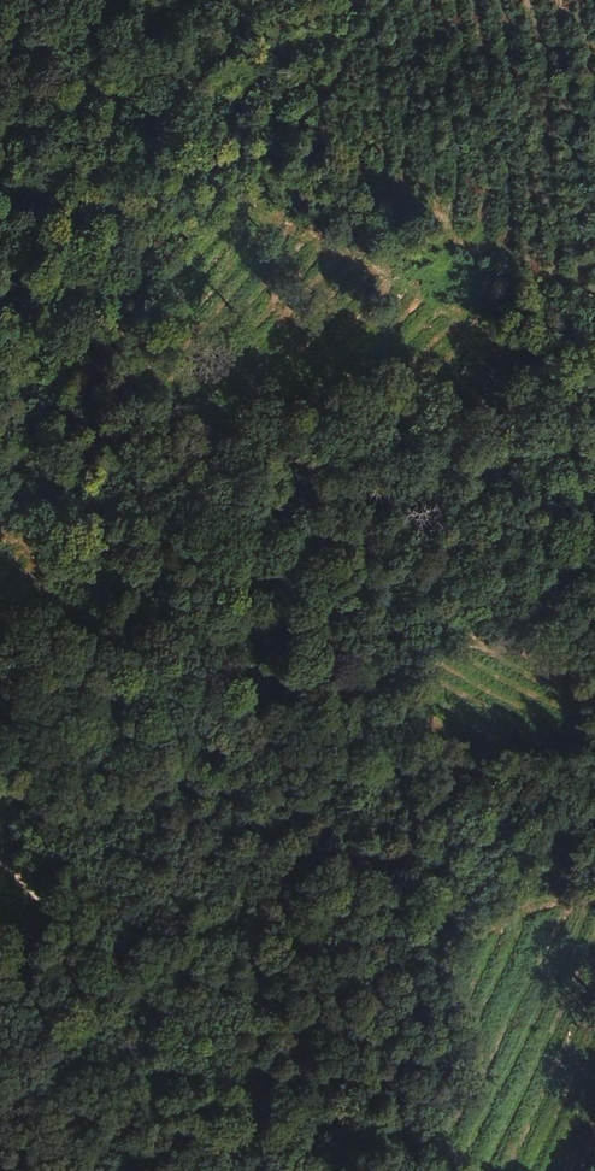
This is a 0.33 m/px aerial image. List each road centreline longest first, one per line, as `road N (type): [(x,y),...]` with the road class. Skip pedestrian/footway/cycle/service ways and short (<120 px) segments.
road 1 (track): [(322,1170),(0,879)]

